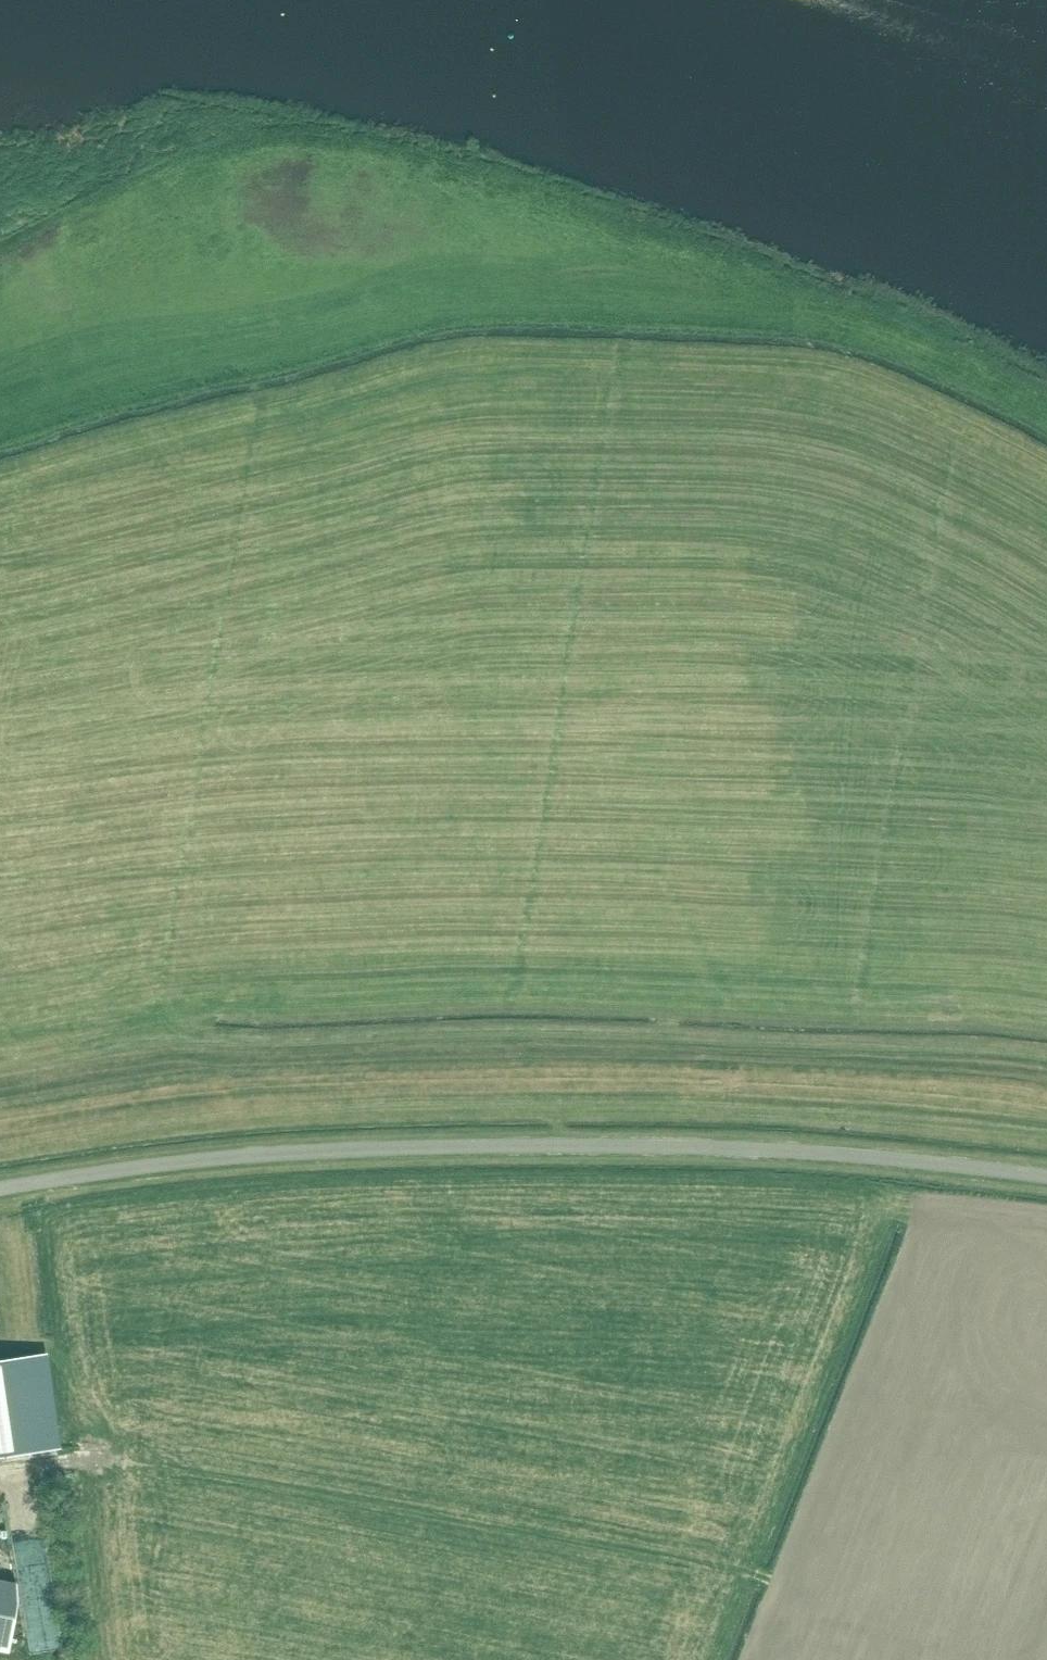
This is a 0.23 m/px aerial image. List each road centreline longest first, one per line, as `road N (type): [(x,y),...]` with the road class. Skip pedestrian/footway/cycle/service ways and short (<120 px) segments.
road 1 (unclassified): [(1046,1182),(821,1157),(409,1149),(229,1157),(0,1193)]

